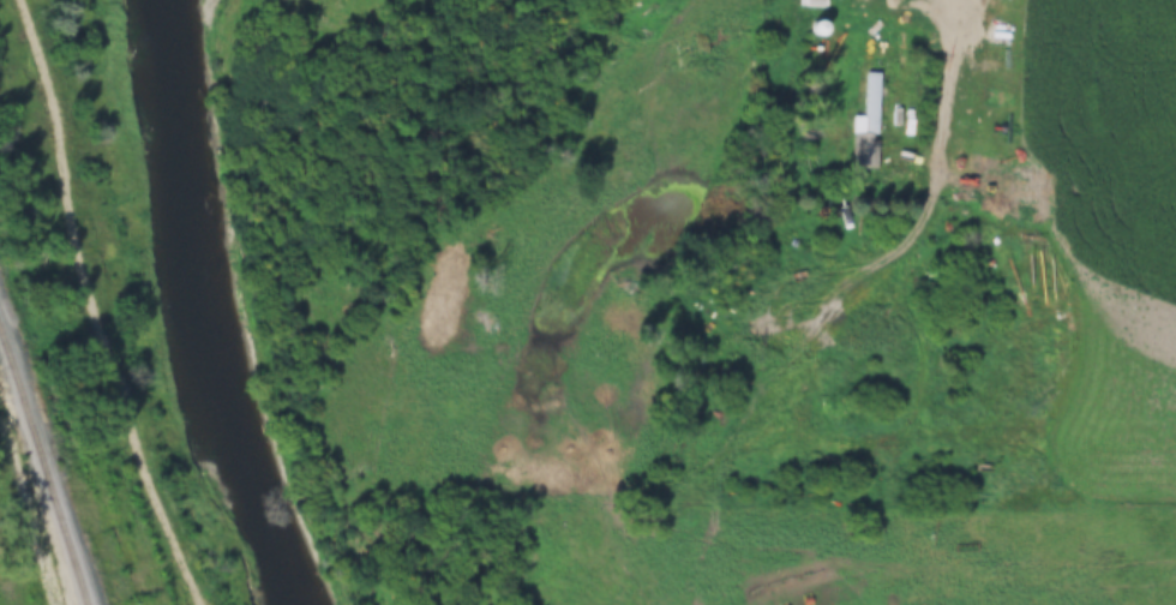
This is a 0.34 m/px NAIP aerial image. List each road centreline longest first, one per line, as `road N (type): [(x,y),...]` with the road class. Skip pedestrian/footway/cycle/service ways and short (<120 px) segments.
road 1 (track): [(184,604),(74,288),(59,206),(55,115),(12,0)]
road 2 (track): [(926,248),(911,268),(908,310),(926,376),(892,504),(911,574)]

